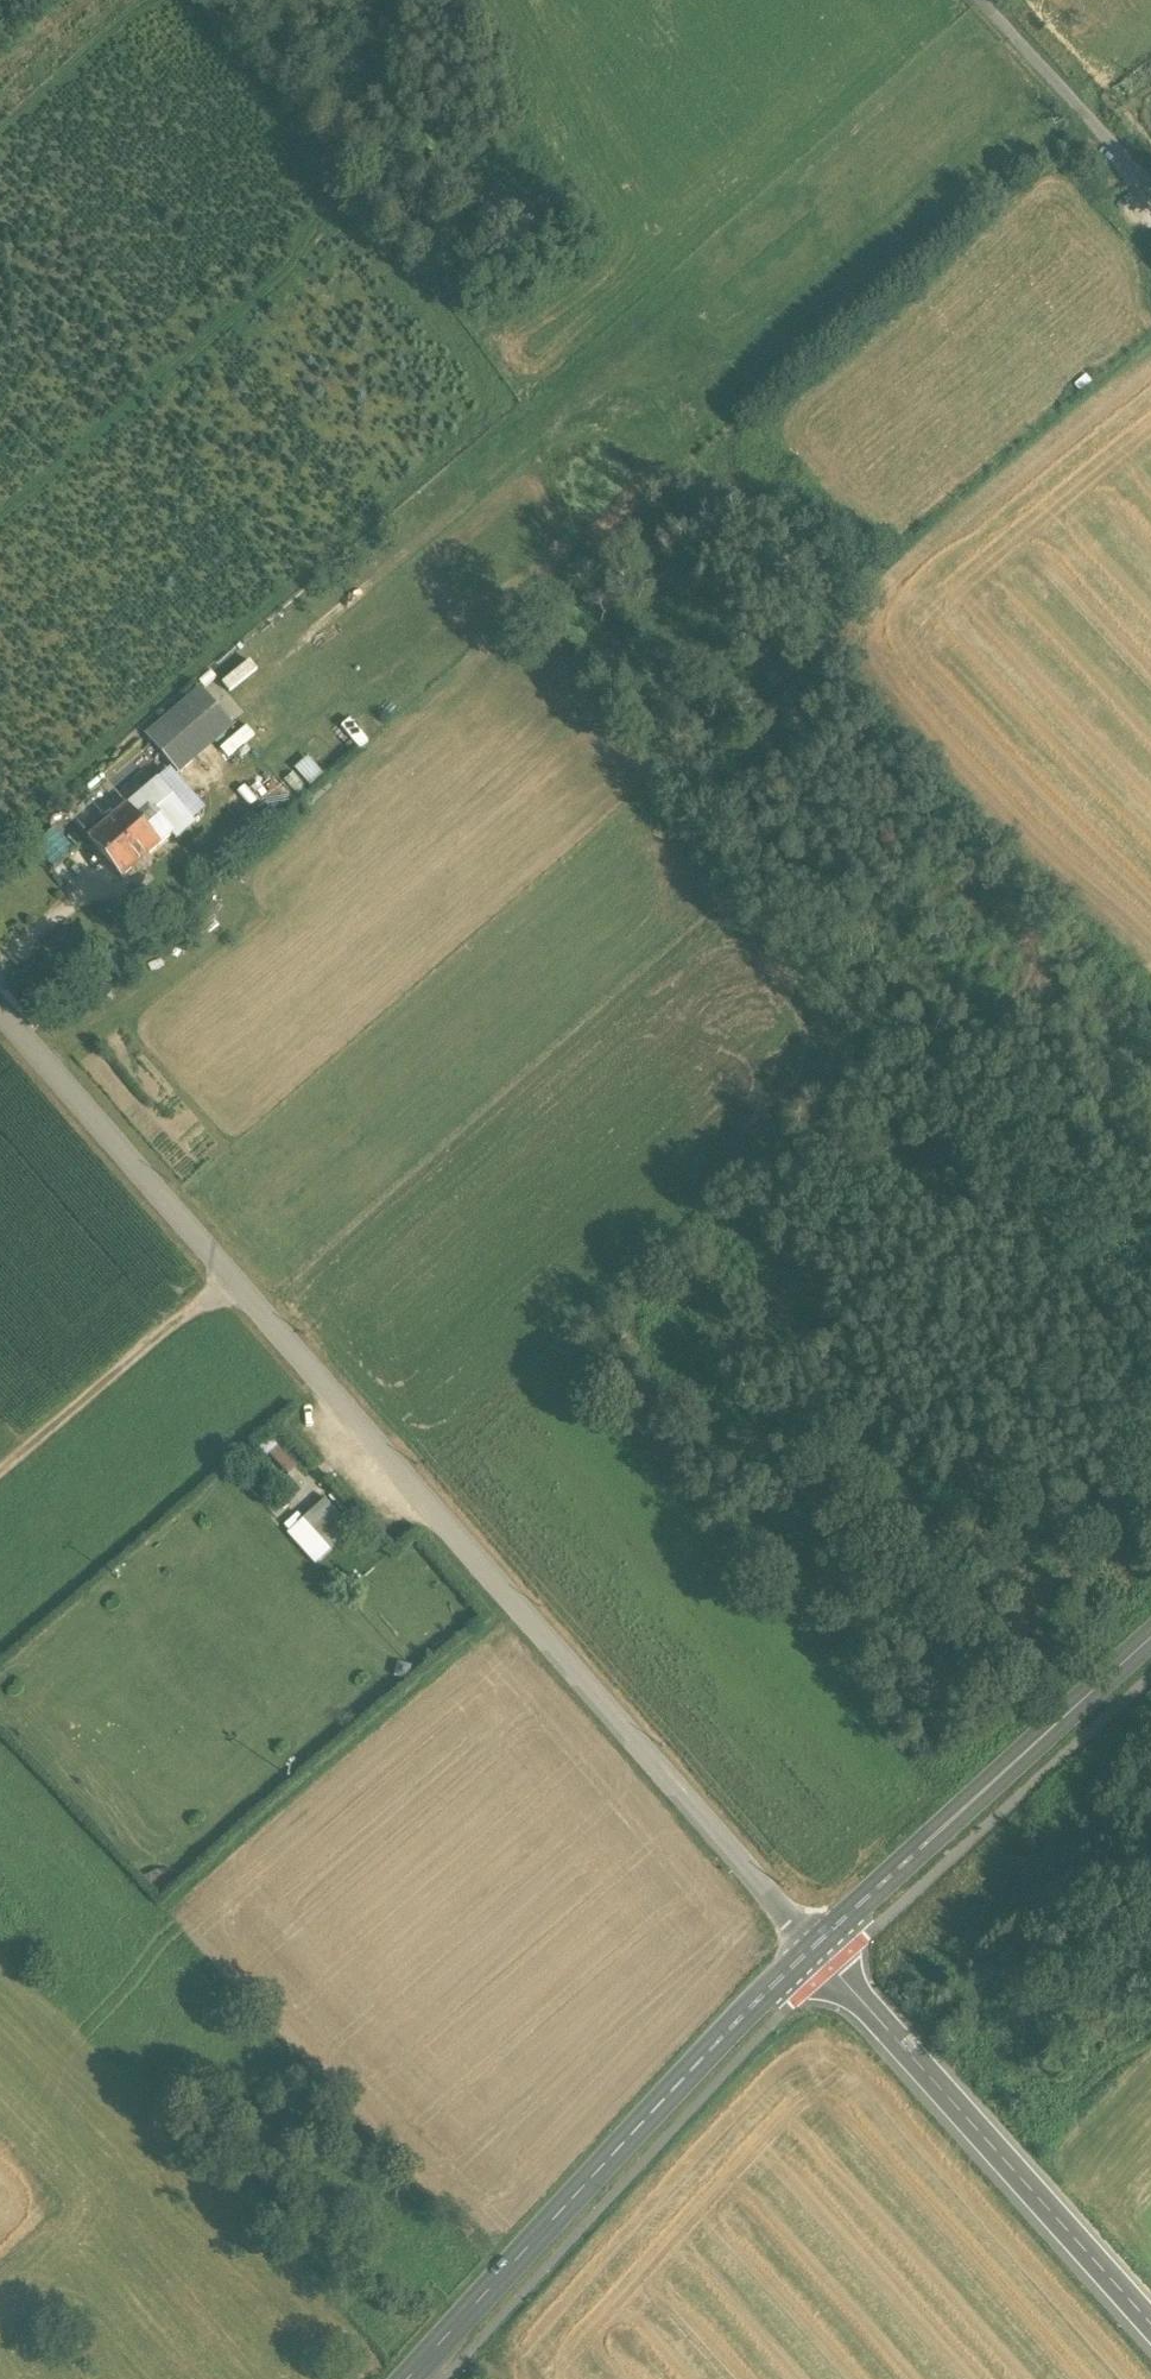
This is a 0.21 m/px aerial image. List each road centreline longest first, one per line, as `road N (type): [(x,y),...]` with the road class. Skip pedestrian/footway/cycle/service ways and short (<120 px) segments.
road 1 (residential): [(814,1945),(0,1008)]
road 2 (tertiary): [(410,2378),(814,1945)]
road 3 (tertiary): [(1150,2323),(814,1945)]
road 4 (tertiary): [(814,1945),(1150,1638)]
road 5 (track): [(244,1290),(0,1499)]

